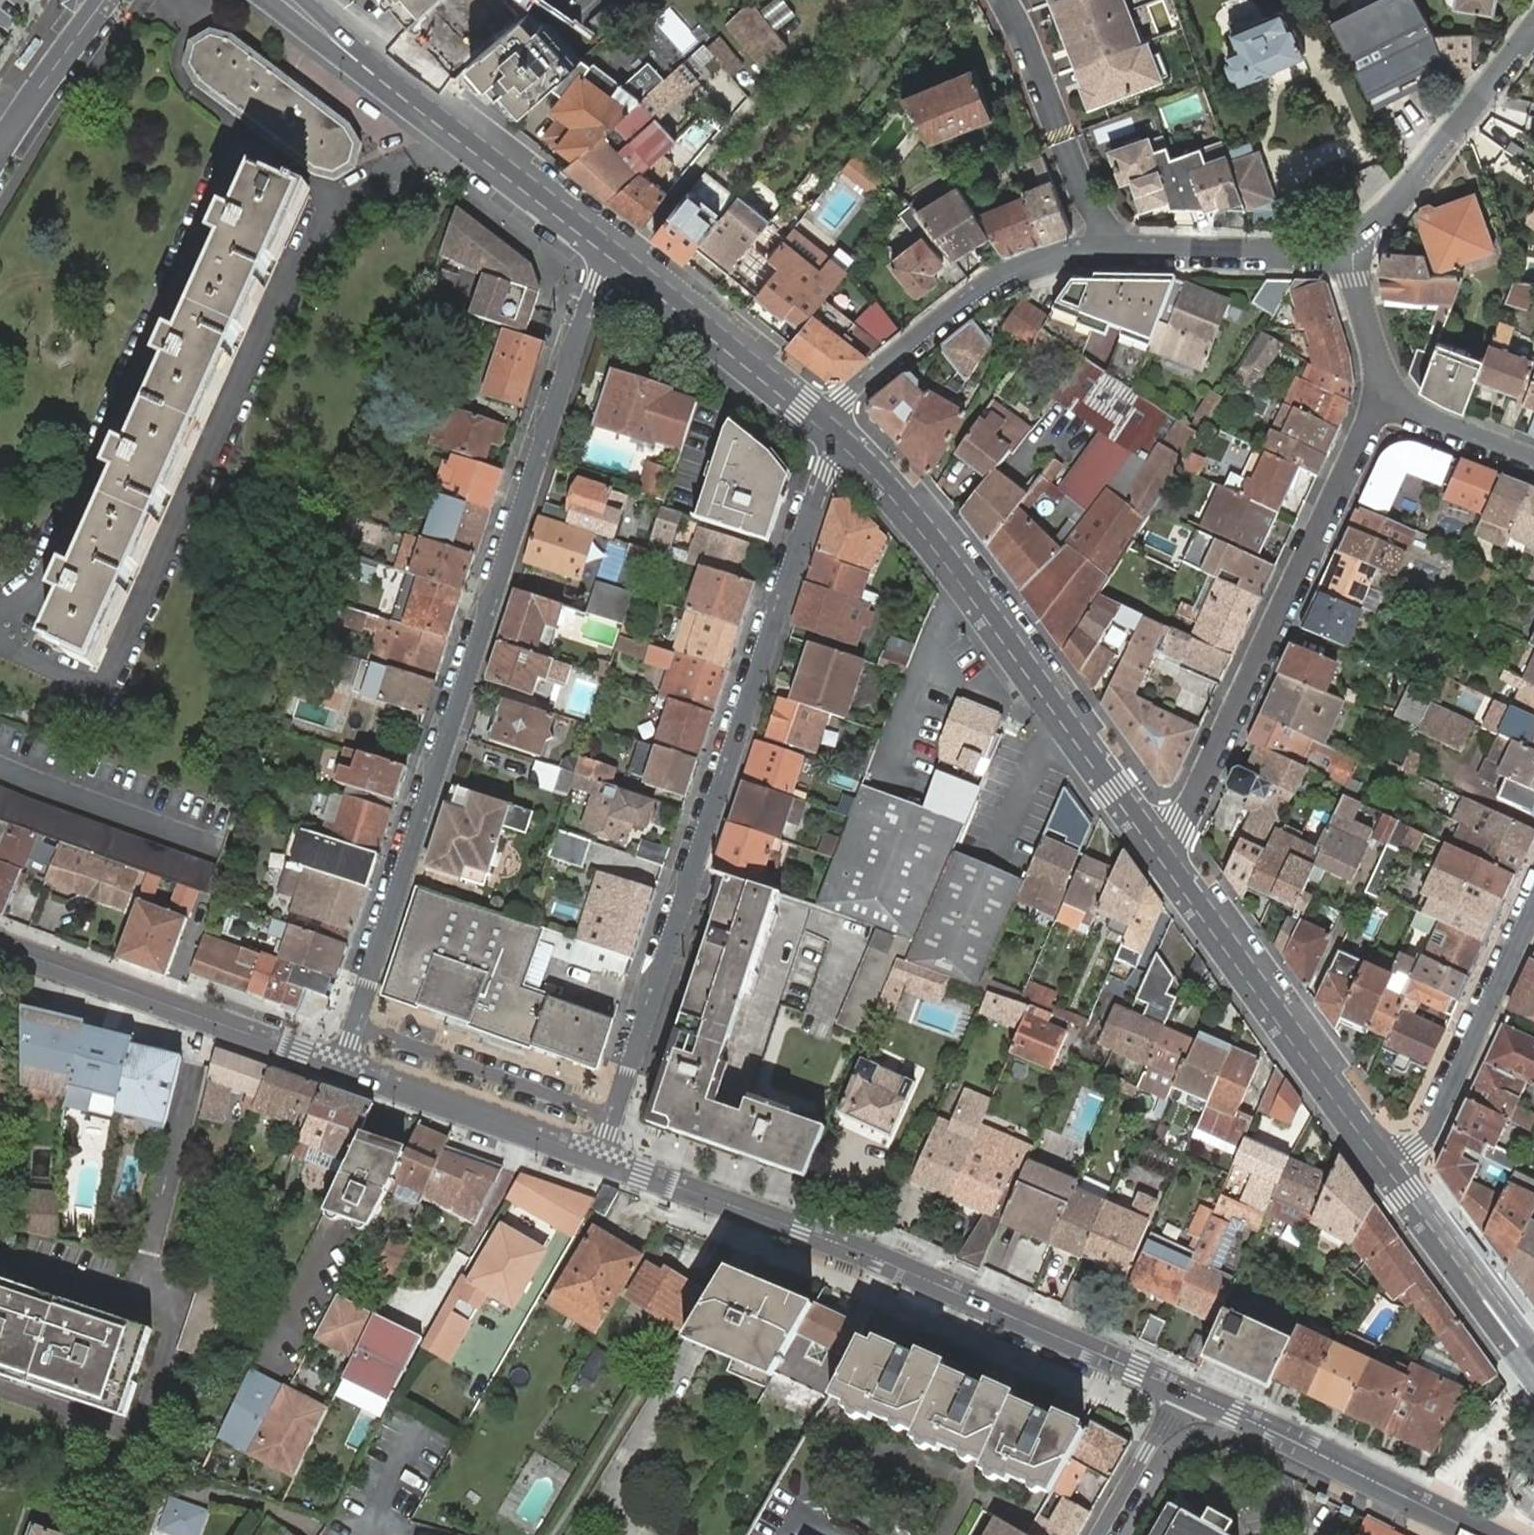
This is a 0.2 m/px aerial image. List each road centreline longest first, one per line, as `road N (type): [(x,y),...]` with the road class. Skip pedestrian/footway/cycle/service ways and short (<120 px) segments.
road 1 (residential): [(341,1067),(602,244)]
road 2 (residential): [(598,1160),(835,433)]
road 3 (tertiary): [(598,1160),(803,1229),(1179,1389)]
road 4 (secondary): [(1159,858),(935,550),(835,433)]
road 5 (residential): [(1159,858),(1379,398)]
road 6 (secondary): [(602,244),(286,0)]
road 7 (secondary): [(1386,1169),(1159,858)]
road 8 (tertiary): [(0,944),(341,1067)]
road 9 (residential): [(1114,248),(1007,273),(819,417)]
road 10 (tertiary): [(1179,1389),(1482,1534)]
road 11 (residential): [(1533,909),(1429,1135),(1386,1169)]
road 12 (residential): [(1533,30),(1406,193),(1347,251)]
road 13 (secondary): [(819,417),(602,244)]
road 14 (tertiary): [(341,1067),(598,1160)]
road 15 (residential): [(1004,0),(1114,248)]
road 16 (secondary): [(1533,1365),(1386,1169)]
road 17 (residential): [(1347,251),(1114,248)]
road 18 (residential): [(0,157),(111,0)]
road 19 (residential): [(1379,398),(1533,461)]
road 20 (residential): [(1098,1534),(1179,1389)]
road 21 (residential): [(1379,398),(1380,367),(1347,251)]

